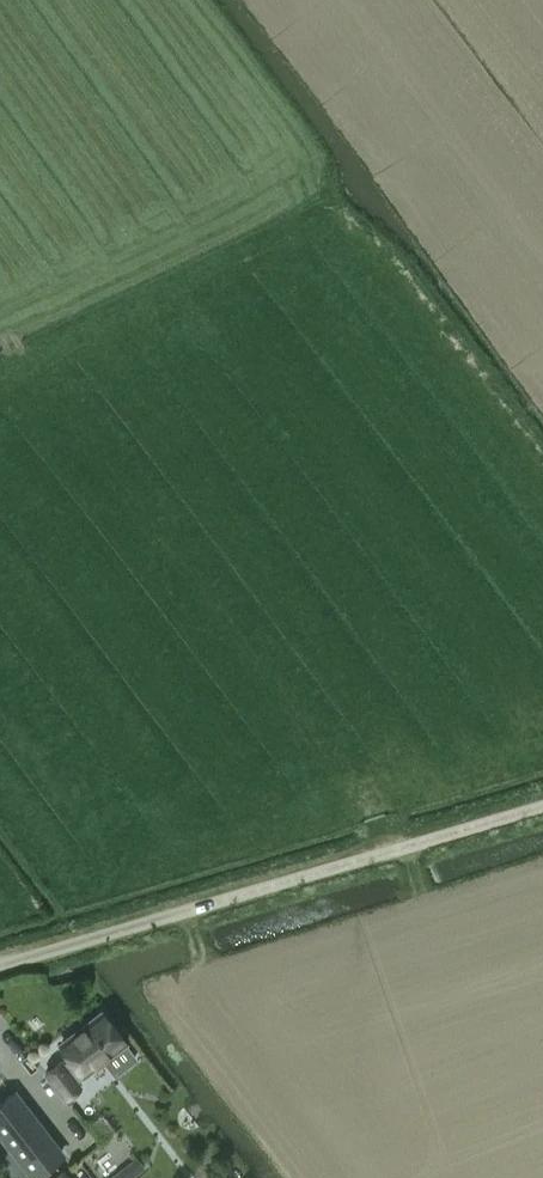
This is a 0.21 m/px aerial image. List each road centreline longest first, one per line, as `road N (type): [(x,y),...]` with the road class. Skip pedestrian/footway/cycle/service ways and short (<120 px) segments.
road 1 (unclassified): [(0,969),(542,804)]

